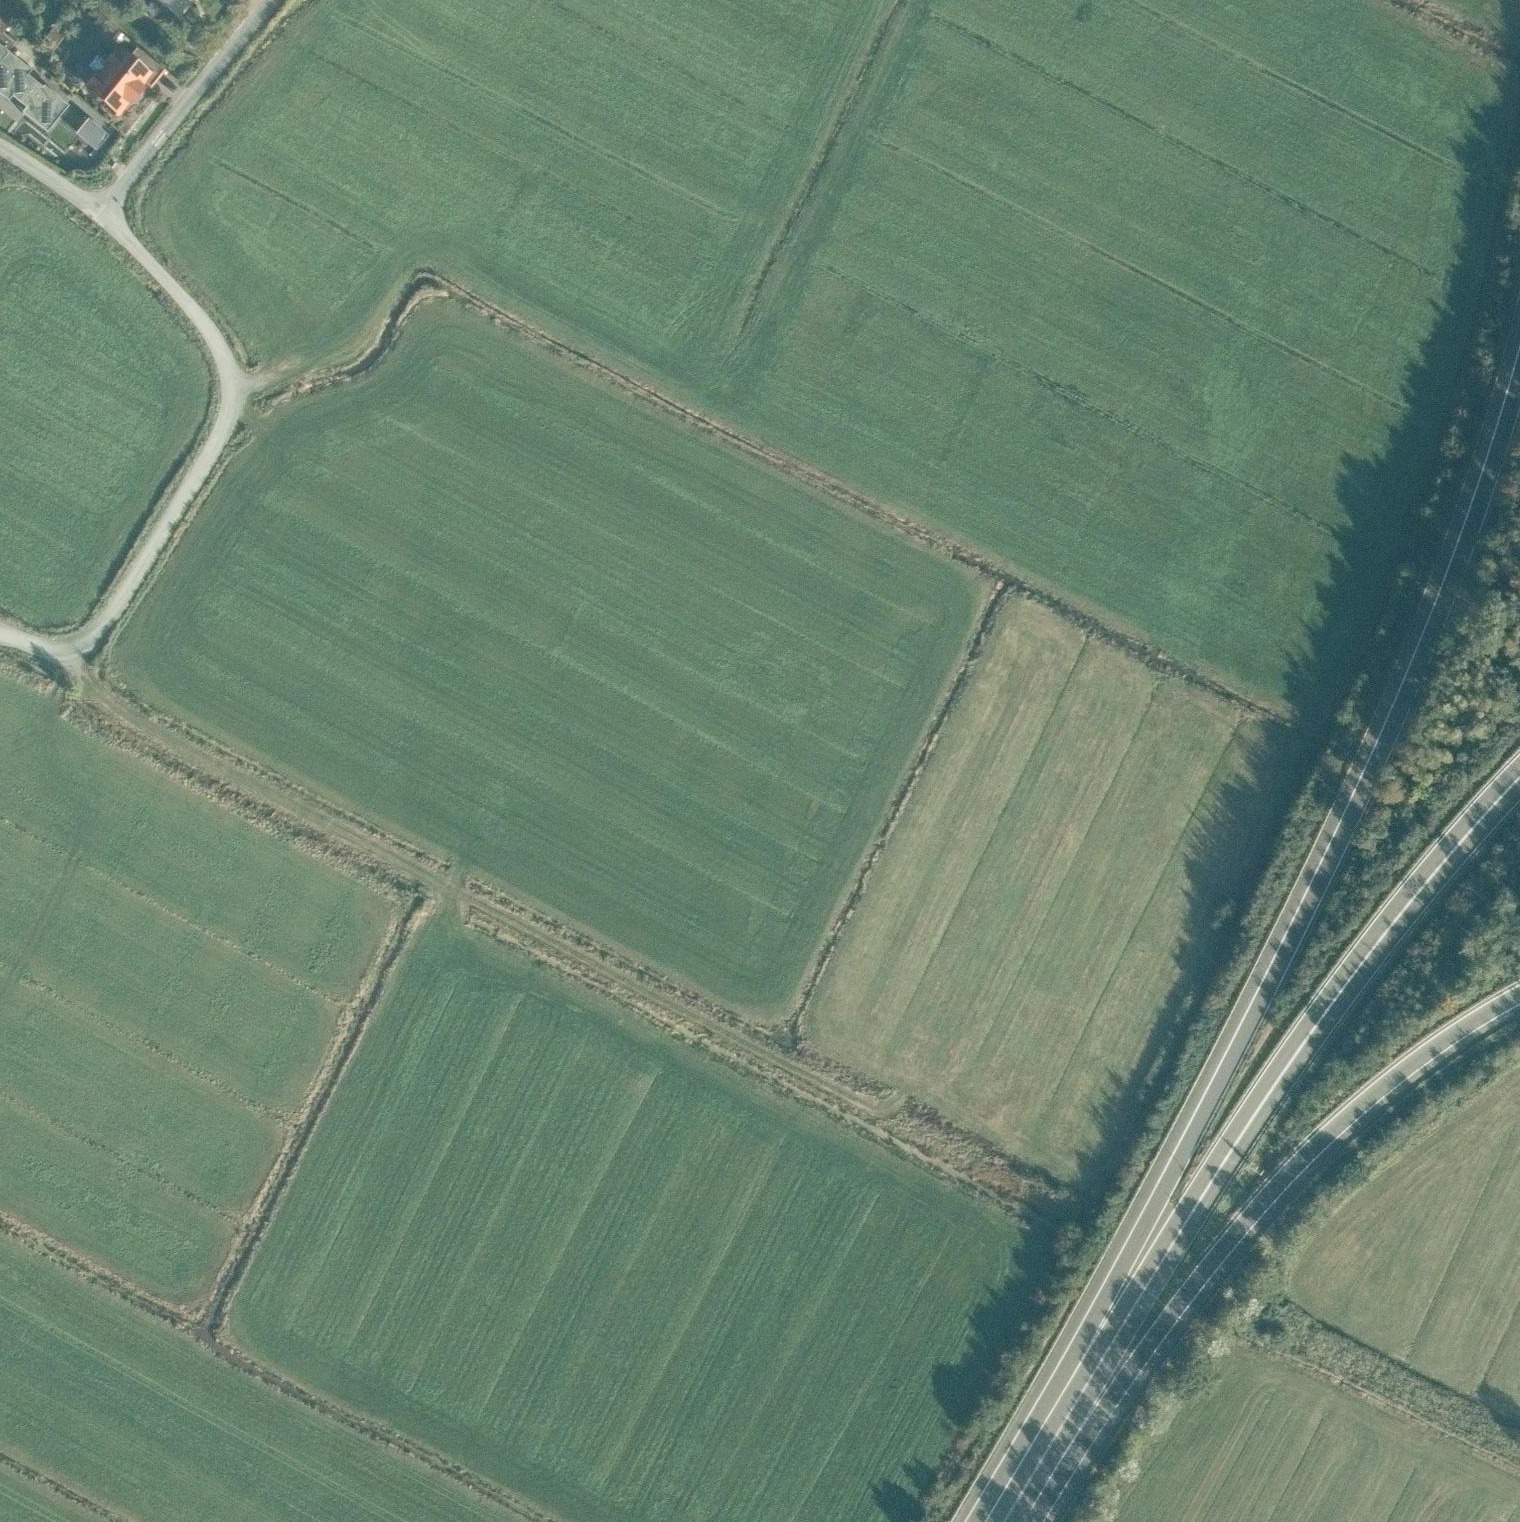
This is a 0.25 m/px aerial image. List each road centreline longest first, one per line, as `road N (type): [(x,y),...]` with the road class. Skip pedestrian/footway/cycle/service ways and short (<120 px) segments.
road 1 (motorway): [(1519,367),(1453,591),(1409,696),(1230,1074),(1109,1300),(1073,1411)]
road 2 (motorway): [(1073,1411),(1304,1045),(1406,907),(1519,781)]
road 3 (motorway): [(1044,1457),(1117,1398),(1223,1247),(1325,1141),(1429,1057),(1519,1000)]
road 4 (residential): [(106,212),(215,334),(232,377),(230,410),(113,621),(76,652),(26,646),(0,632)]
road 5 (unclassified): [(106,212),(270,0)]
road 6 (residential): [(0,146),(106,212)]

